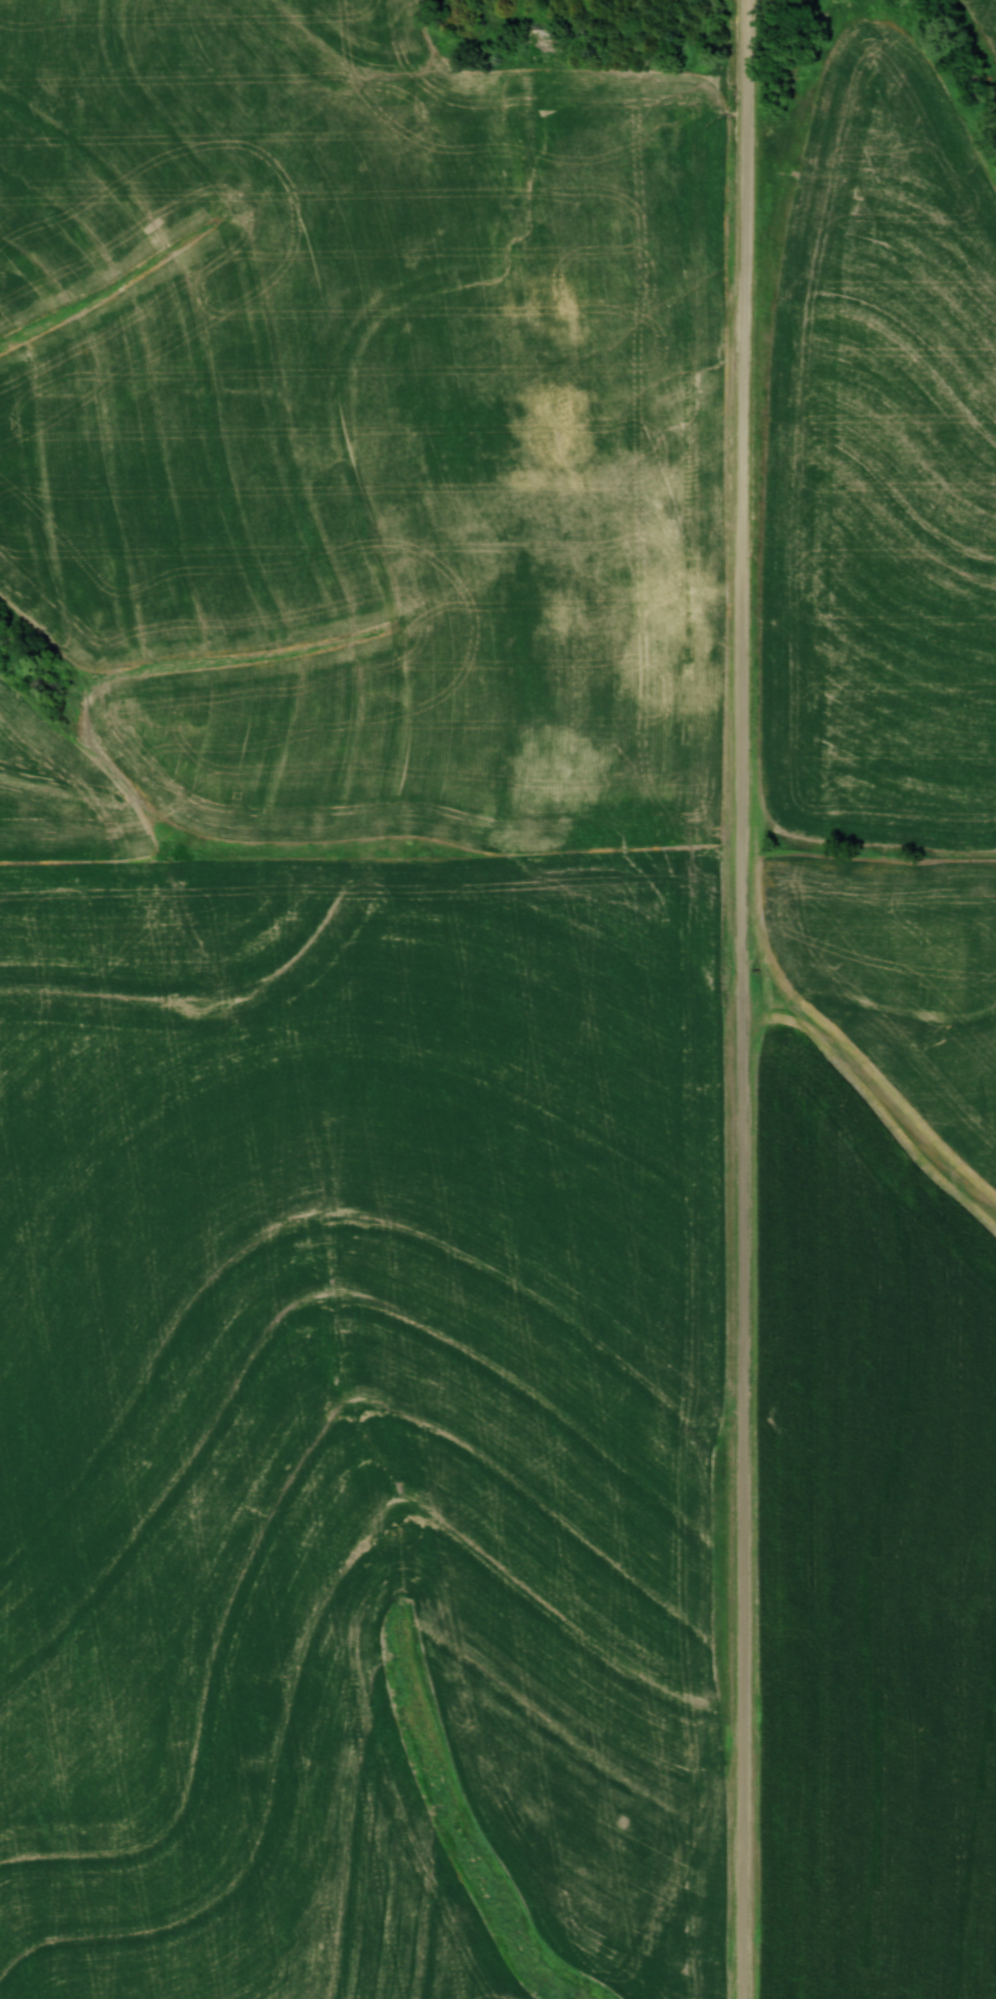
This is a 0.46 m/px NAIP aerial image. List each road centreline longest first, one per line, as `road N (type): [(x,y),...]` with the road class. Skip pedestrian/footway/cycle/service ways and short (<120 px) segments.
road 1 (residential): [(747,1998),(751,0)]

